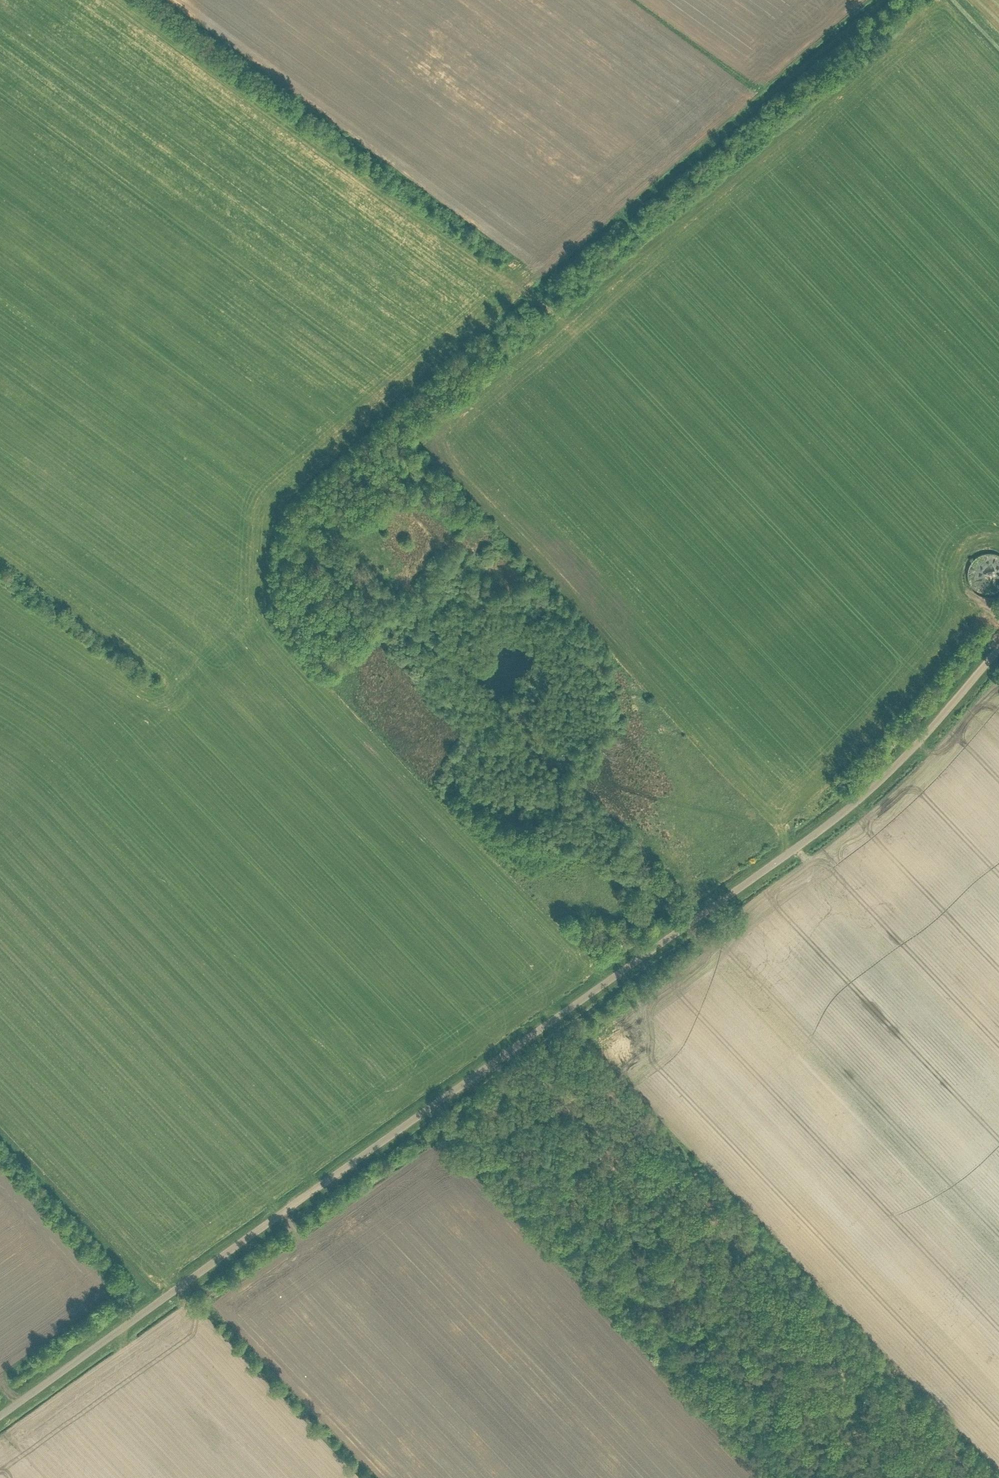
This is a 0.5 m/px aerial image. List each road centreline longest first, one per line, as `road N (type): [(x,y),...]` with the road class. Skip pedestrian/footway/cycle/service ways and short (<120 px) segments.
road 1 (unclassified): [(0,1414),(792,850),(921,738),(998,645)]
road 2 (track): [(488,1065),(508,1080),(604,1093),(661,1133),(691,1163),(729,1235),(766,1261),(793,1308),(862,1349),(910,1416),(980,1477)]

